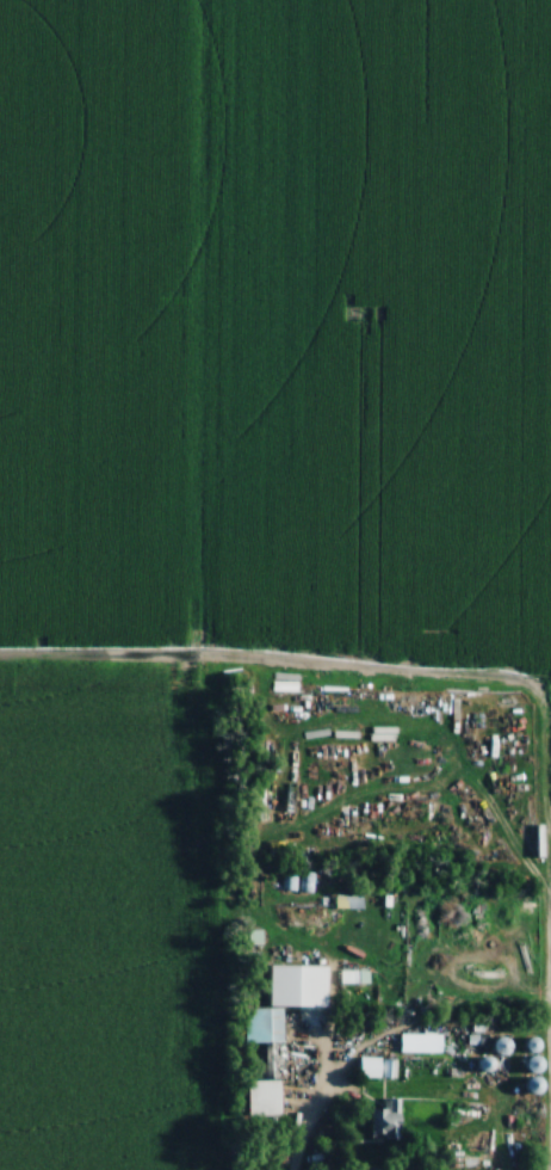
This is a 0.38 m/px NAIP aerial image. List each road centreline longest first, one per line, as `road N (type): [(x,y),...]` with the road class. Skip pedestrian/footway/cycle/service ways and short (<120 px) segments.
road 1 (residential): [(547,1169),(545,889),(481,798),(434,788),(394,793),(273,845)]

